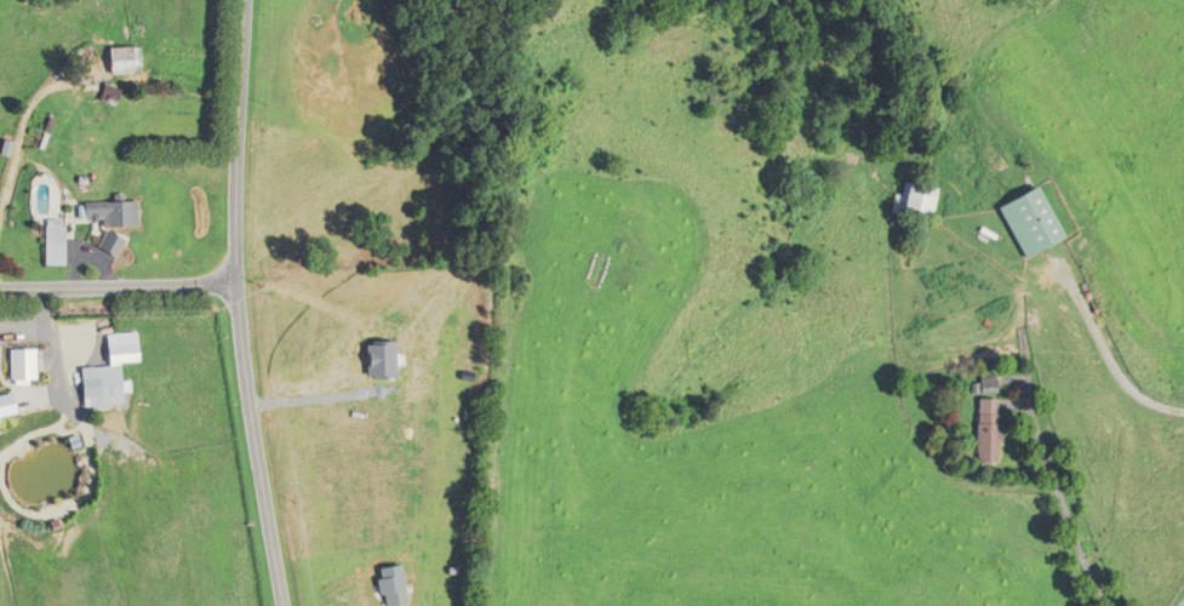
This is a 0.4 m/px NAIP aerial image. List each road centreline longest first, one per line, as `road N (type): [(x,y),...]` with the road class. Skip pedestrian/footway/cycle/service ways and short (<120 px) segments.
road 1 (tertiary): [(285,605),(244,345),(238,187),(247,0)]
road 2 (residential): [(0,291),(240,282)]

